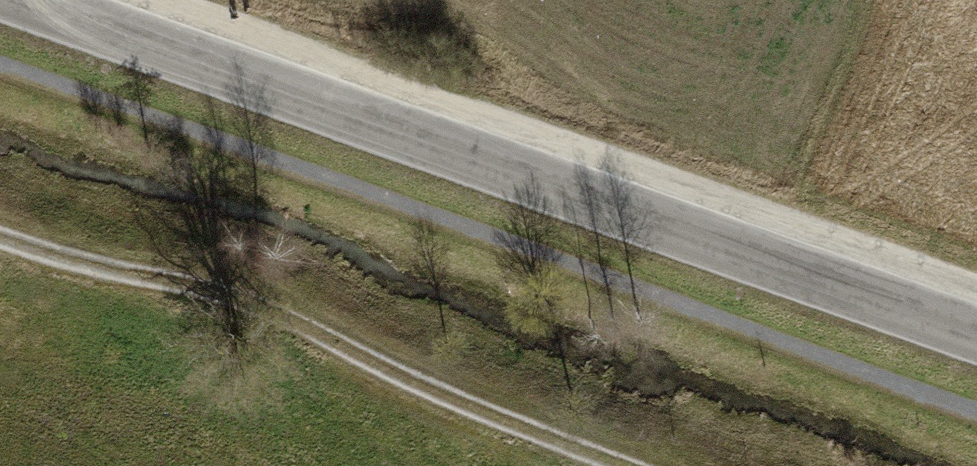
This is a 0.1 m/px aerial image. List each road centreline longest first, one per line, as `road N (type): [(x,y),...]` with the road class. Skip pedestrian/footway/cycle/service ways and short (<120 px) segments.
road 1 (residential): [(26,0),(976,334)]
road 2 (track): [(0,238),(122,276),(222,287),(444,398),(618,465)]

